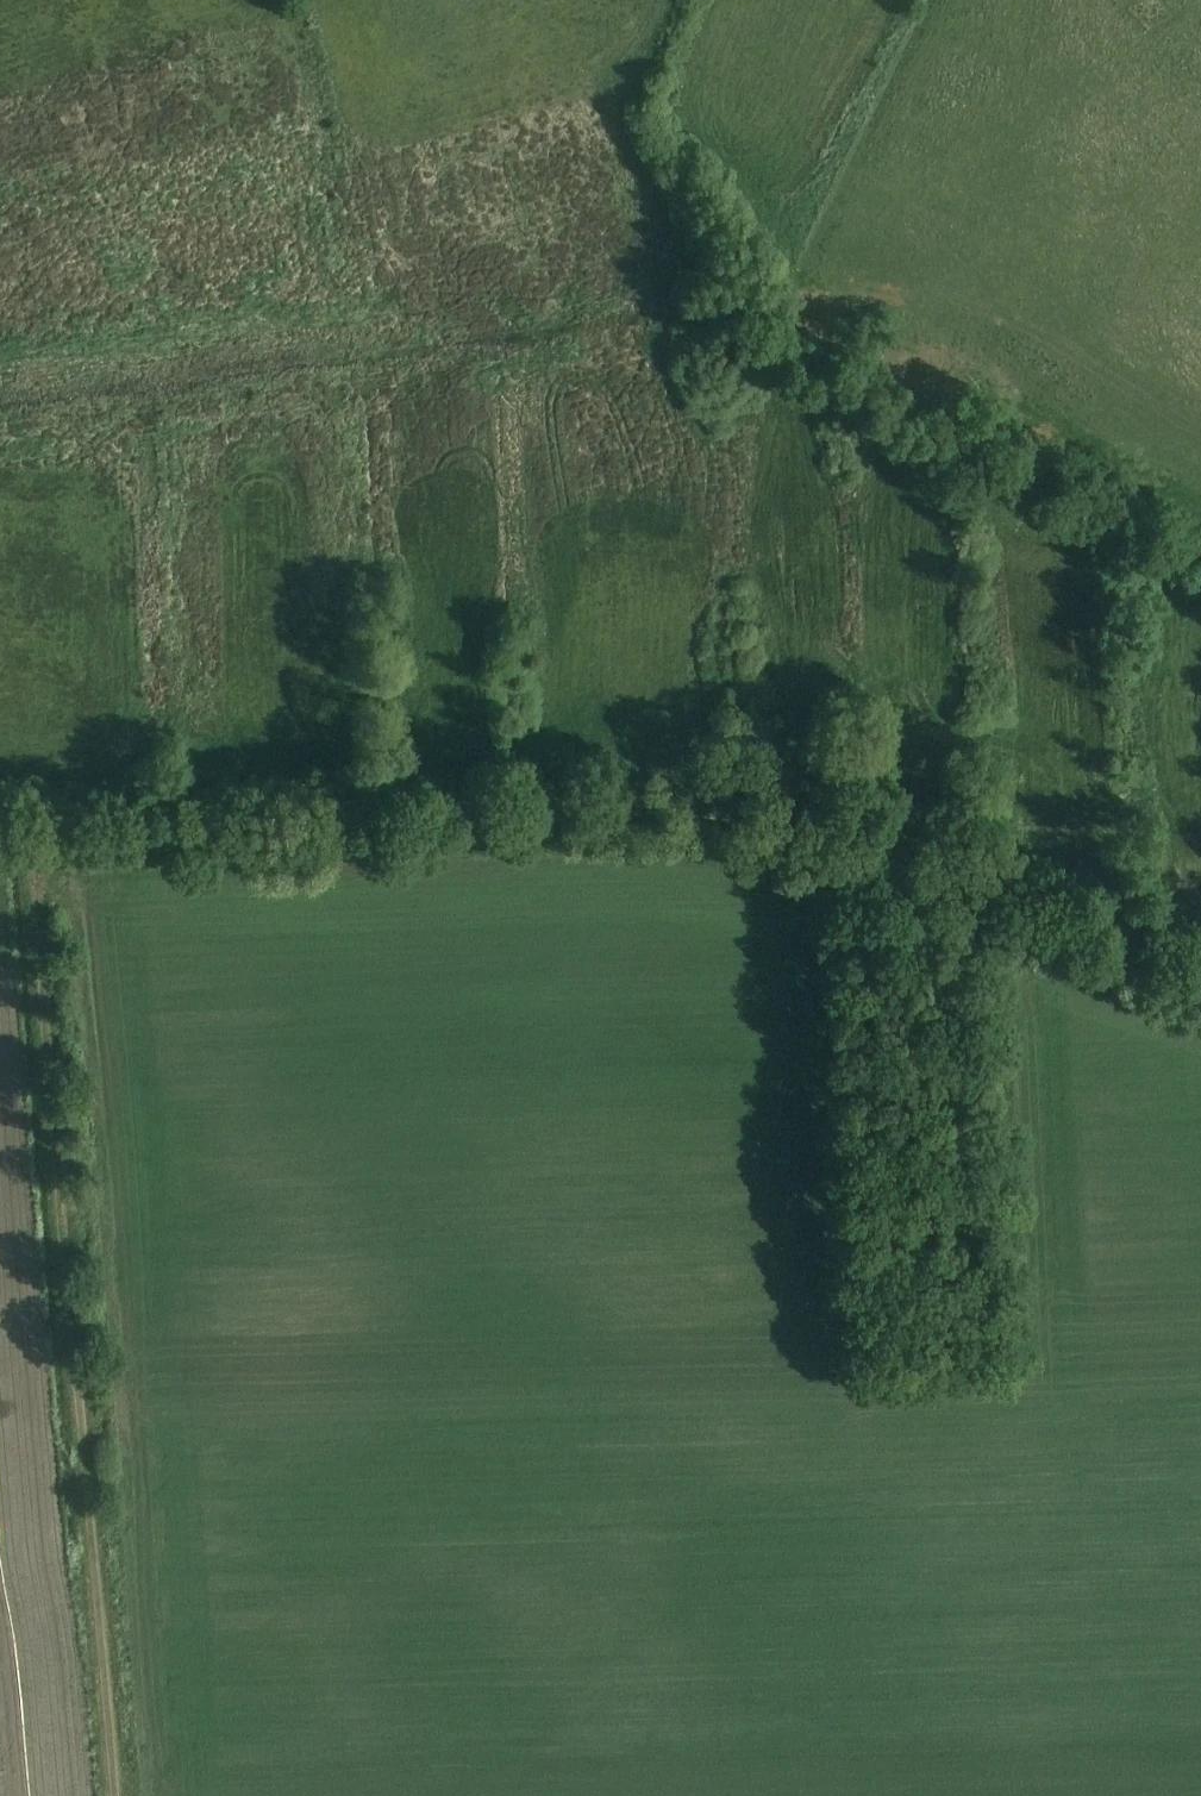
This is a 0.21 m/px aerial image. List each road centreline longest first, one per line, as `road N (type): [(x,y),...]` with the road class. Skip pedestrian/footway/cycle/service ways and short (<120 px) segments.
road 1 (track): [(0,836),(678,811),(729,816),(1200,967)]
road 2 (track): [(35,835),(119,1795)]

